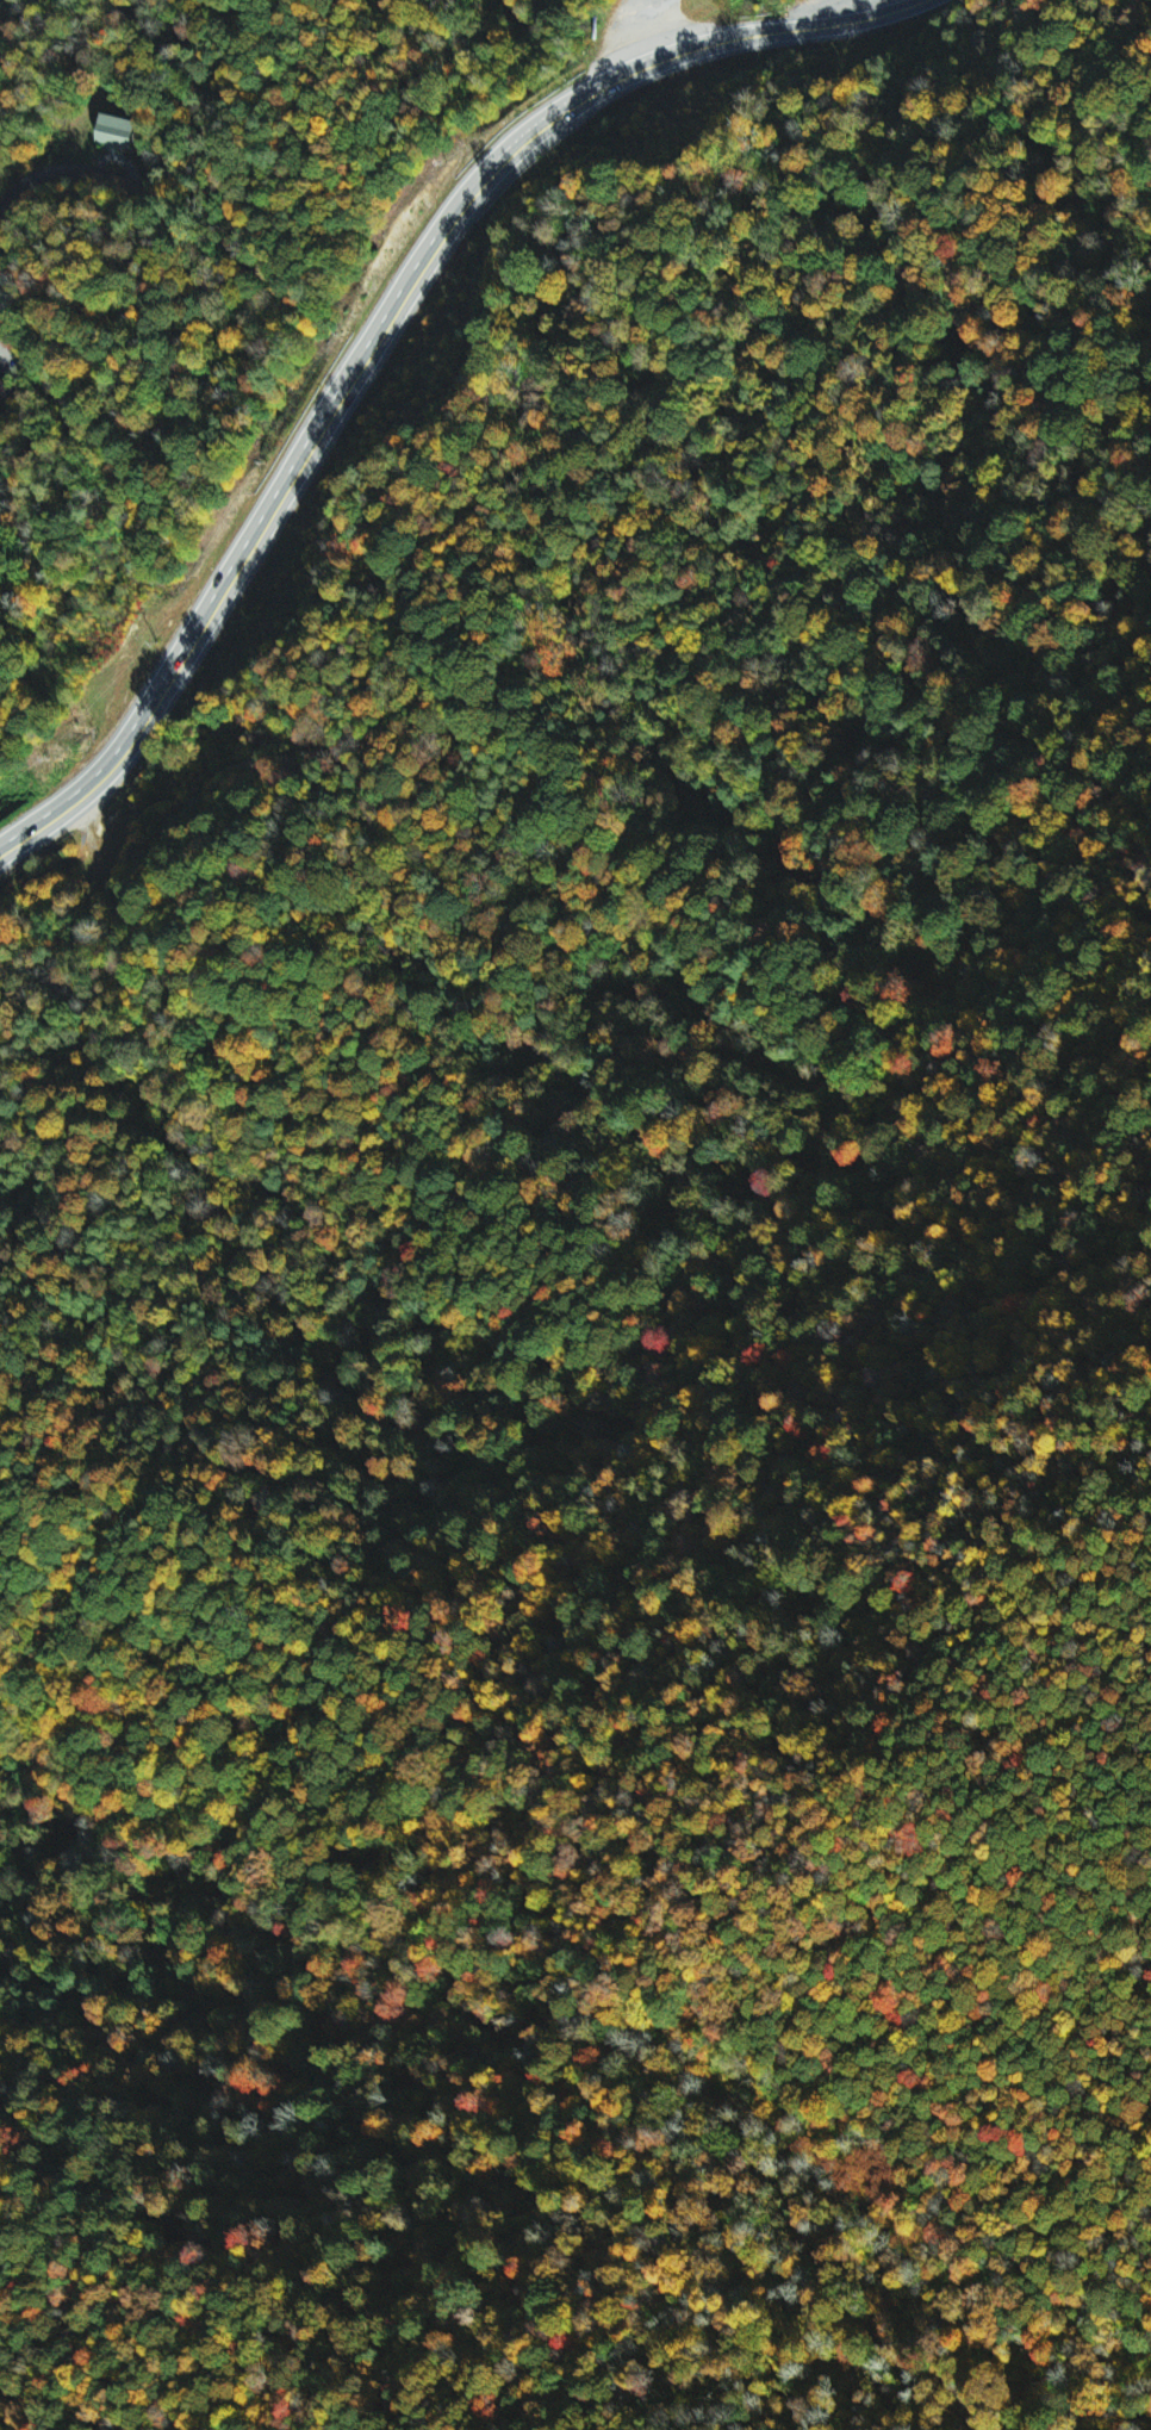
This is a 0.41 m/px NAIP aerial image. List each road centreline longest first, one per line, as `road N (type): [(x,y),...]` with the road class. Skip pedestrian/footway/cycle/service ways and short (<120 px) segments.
road 1 (primary): [(0,862),(68,816),(147,733),(468,201),(547,128),(670,60),(859,24),(930,0)]
road 2 (residential): [(142,187),(107,174),(45,174),(21,186),(0,213)]

